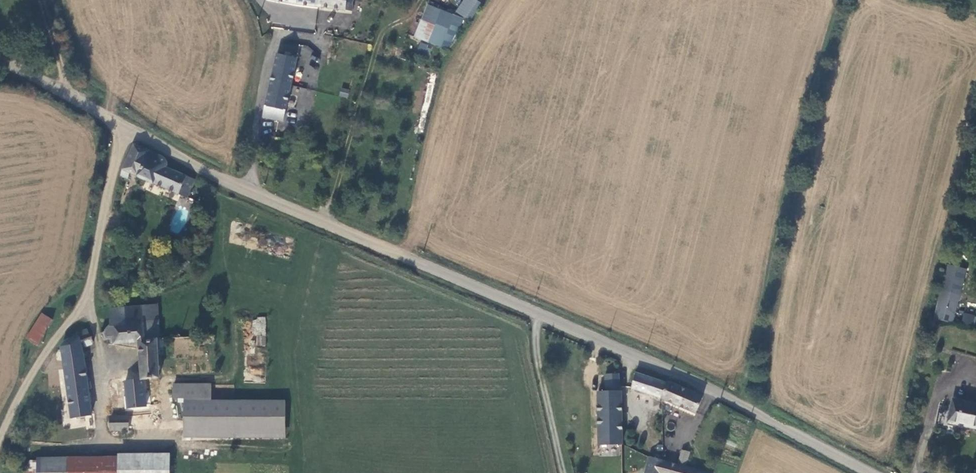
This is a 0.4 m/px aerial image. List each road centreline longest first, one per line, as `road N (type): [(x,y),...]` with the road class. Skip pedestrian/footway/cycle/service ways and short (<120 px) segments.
road 1 (tertiary): [(869,472),(714,391),(193,164),(0,58)]
road 2 (track): [(124,128),(84,303),(26,382),(0,436)]
road 3 (track): [(84,303),(99,323),(106,445)]
road 4 (track): [(164,401),(169,428),(162,442),(66,445)]
road 5 (residential): [(975,370),(942,391),(917,472)]

